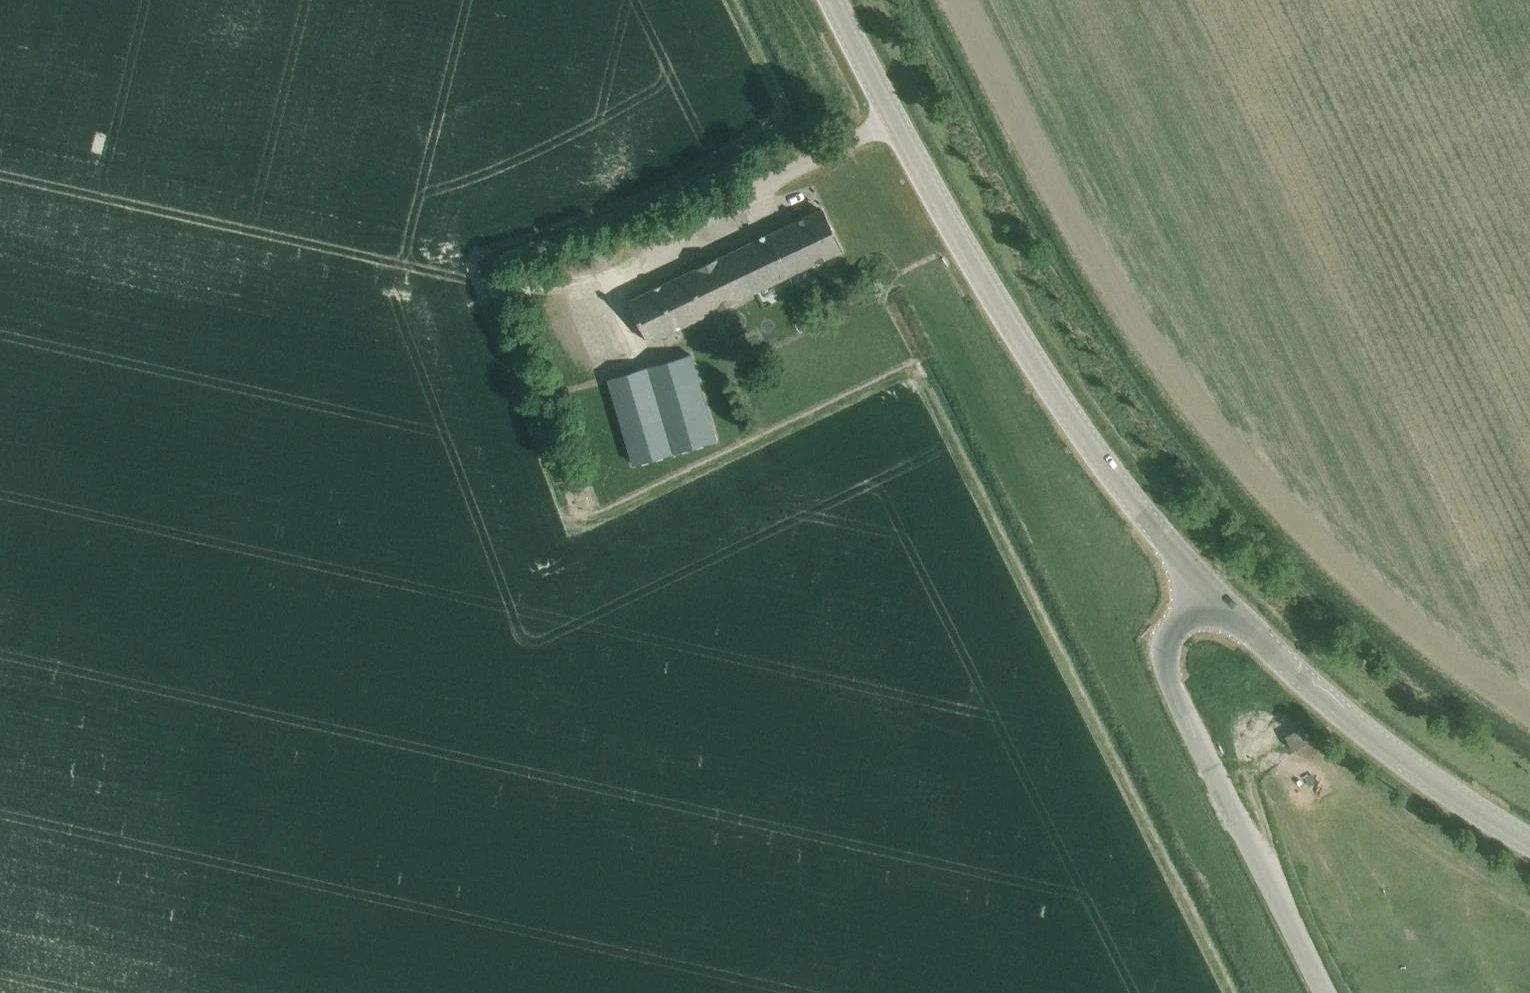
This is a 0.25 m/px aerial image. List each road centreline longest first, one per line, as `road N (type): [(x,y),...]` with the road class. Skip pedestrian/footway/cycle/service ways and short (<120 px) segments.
road 1 (tertiary): [(1206,586),(1079,435),(996,308),(833,0)]
road 2 (unclassified): [(1325,992),(1160,648),(1206,586)]
road 3 (tertiary): [(1529,843),(1361,733),(1206,586)]

